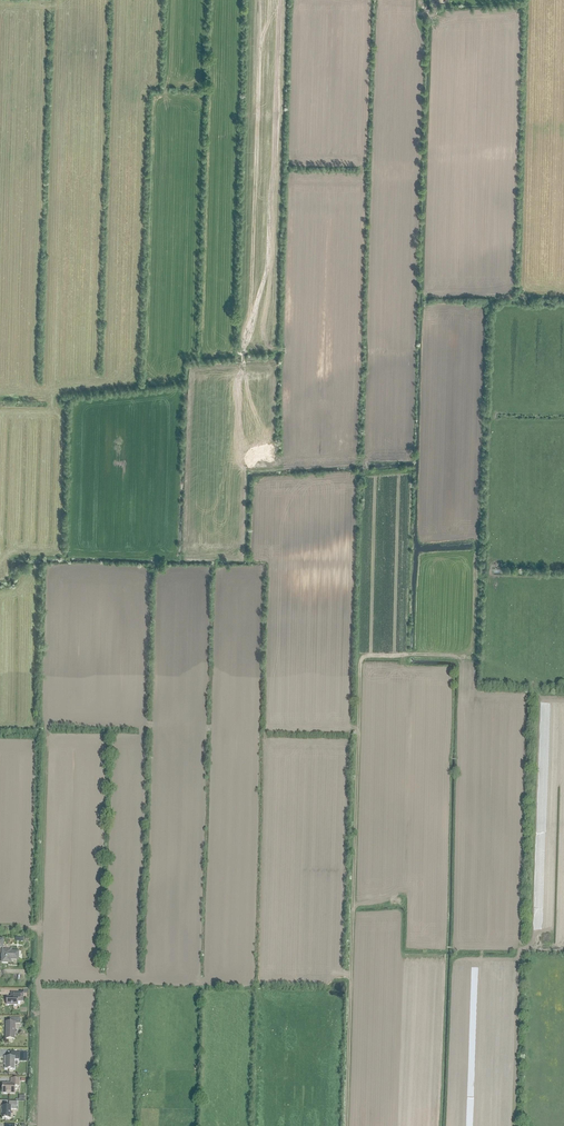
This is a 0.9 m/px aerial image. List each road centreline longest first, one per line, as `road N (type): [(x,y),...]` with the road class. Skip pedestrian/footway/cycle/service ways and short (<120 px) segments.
road 1 (track): [(347,1125),(361,664),(363,655),(460,655)]
road 2 (track): [(37,992),(46,723)]

